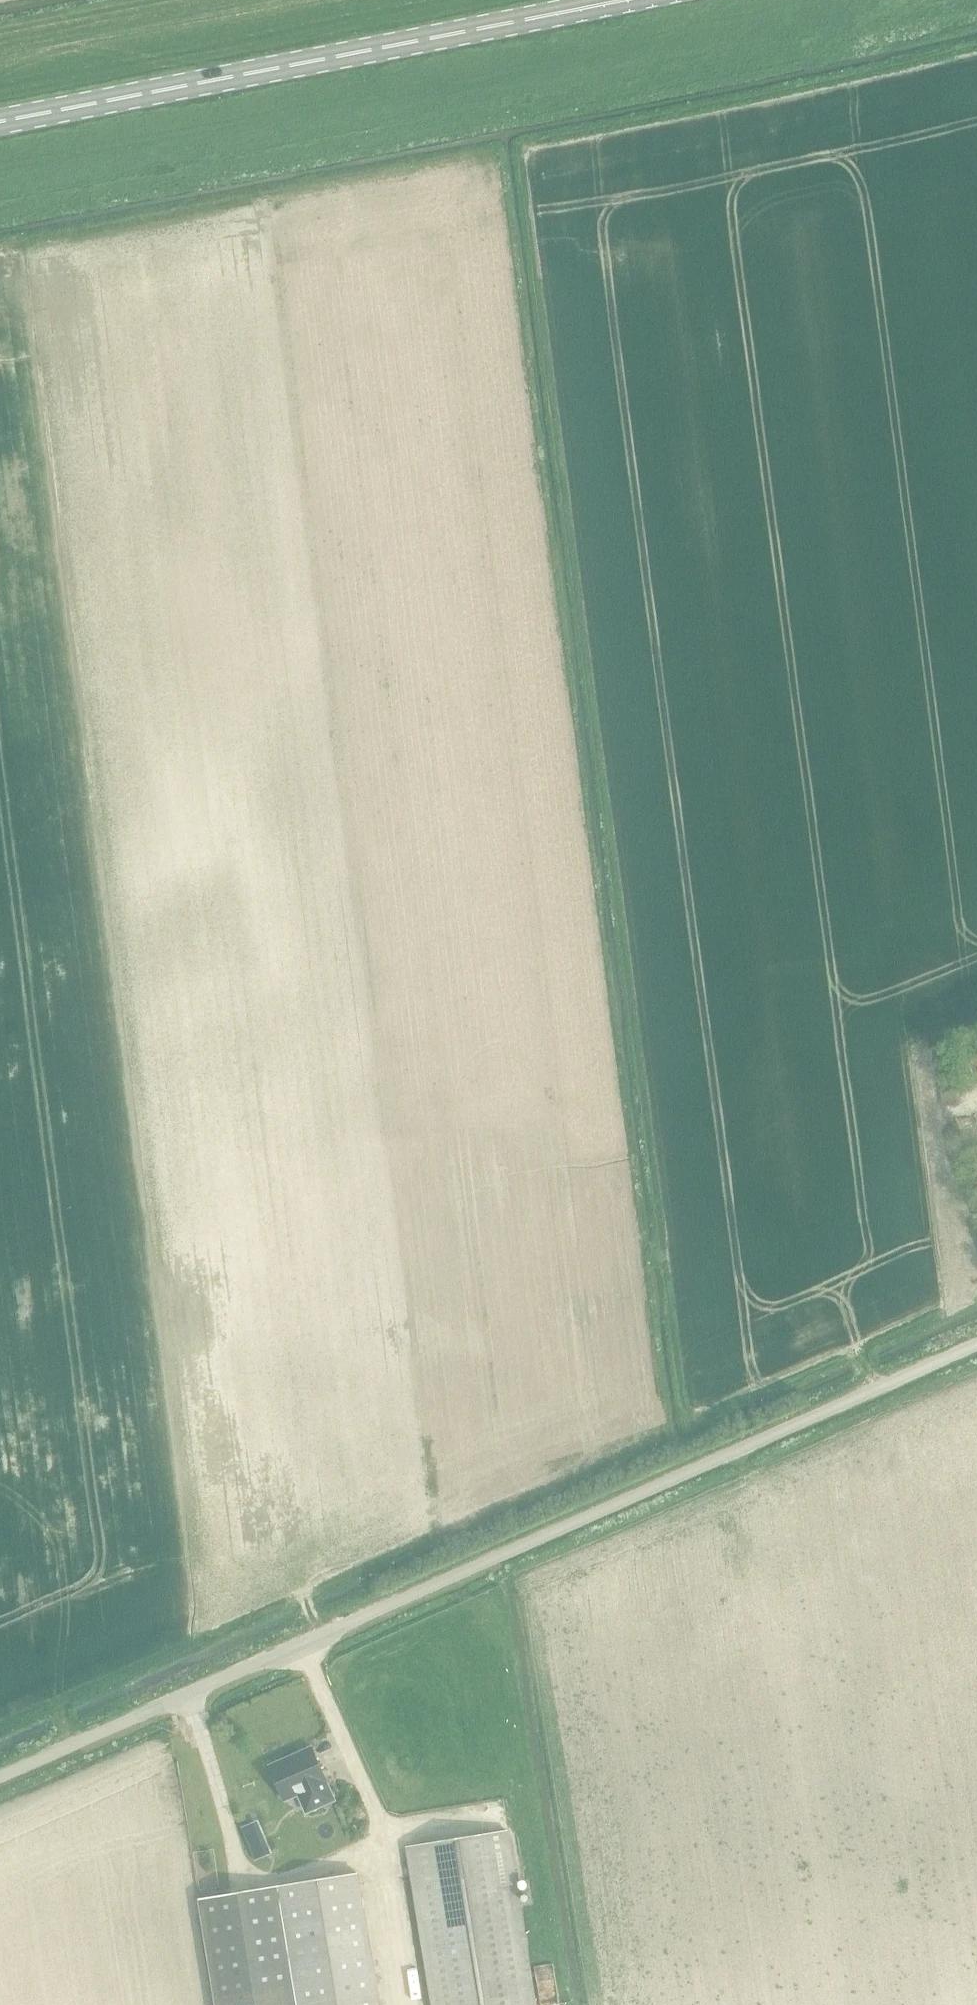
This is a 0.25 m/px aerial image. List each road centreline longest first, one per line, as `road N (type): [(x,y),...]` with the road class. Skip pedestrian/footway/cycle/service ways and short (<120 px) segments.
road 1 (unclassified): [(0,1775),(976,1343)]
road 2 (secondary): [(0,123),(622,0)]

